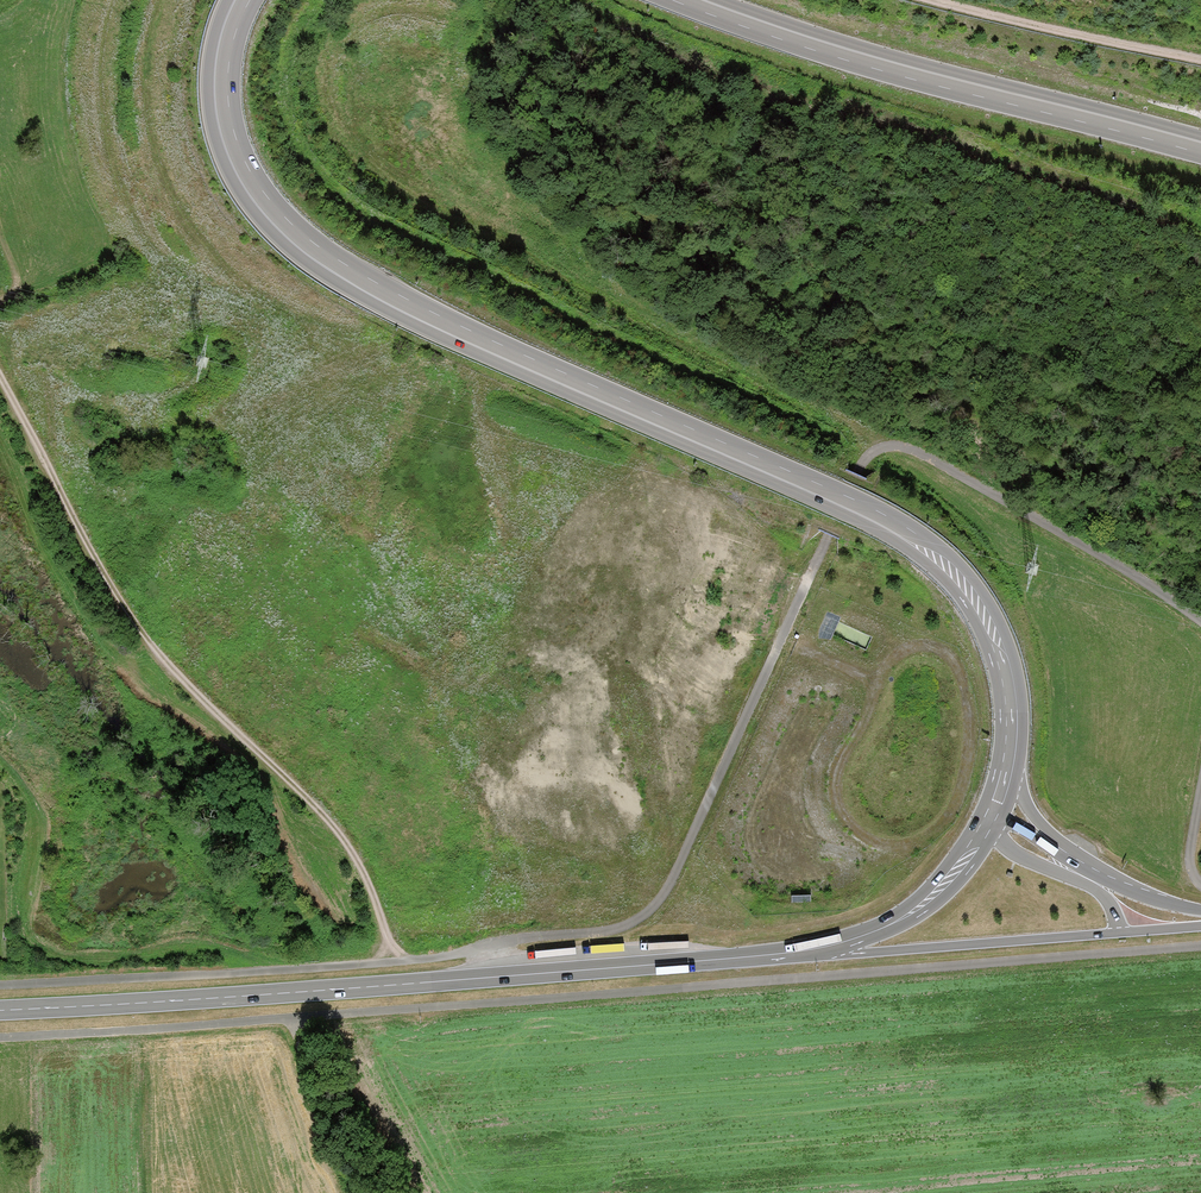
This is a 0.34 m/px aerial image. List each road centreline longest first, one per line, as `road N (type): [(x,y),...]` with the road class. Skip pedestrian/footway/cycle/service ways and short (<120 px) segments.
road 1 (trunk): [(1013,759),(1012,694),(998,646),(930,552),(823,496),(374,301),(275,231),(247,195),(216,121),(216,60),(236,0)]
road 2 (track): [(0,1039),(286,1024),(1200,949)]
road 3 (track): [(391,963),(359,861),(303,795),(165,664),(85,540),(0,378)]
road 4 (track): [(490,950),(518,938),(611,929),(662,906),(861,462),(890,445)]
road 5 (primary): [(681,968),(0,1012)]
road 6 (track): [(783,637),(873,694),(829,786),(840,819),(897,854),(935,838),(961,812),(977,749),(972,691),(949,647),(913,640),(897,666)]
road 7 (trunk): [(695,0),(823,46),(1200,148)]
road 8 (track): [(504,978),(490,950),(0,985)]
road 9 (track): [(1200,622),(1118,563),(920,451),(890,445)]
road 10 (secondary): [(818,953),(1119,933)]
road 11 (track): [(1200,58),(946,0)]
road 12 (primary): [(818,953),(868,940),(935,902),(992,822)]
road 13 (secondary): [(992,822),(1000,841),(1096,891),(1111,907),(1119,933)]
road 14 (secondary): [(1200,911),(1153,896),(1049,844)]
road 15 (primary): [(681,968),(818,953)]

